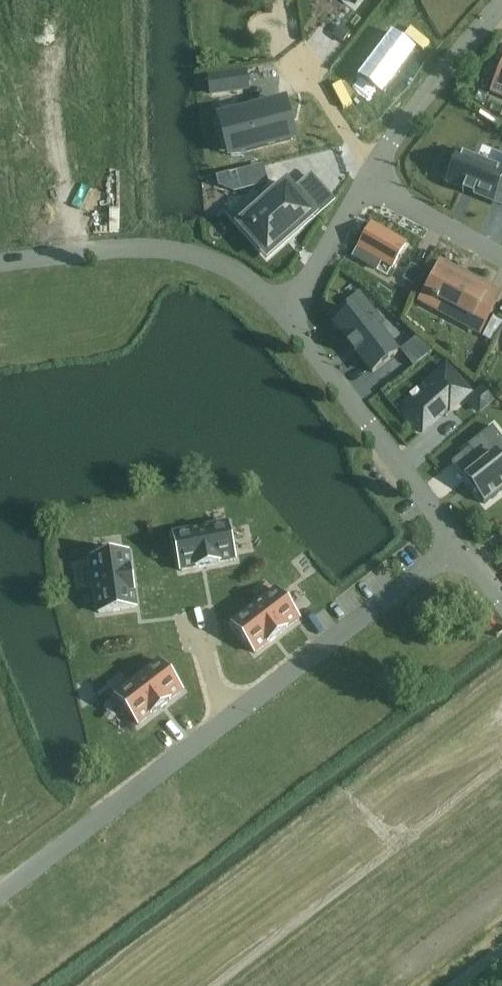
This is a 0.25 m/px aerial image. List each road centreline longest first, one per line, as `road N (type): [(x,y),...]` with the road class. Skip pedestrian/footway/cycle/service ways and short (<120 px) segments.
road 1 (residential): [(219,720),(453,540)]
road 2 (residential): [(453,540),(280,317)]
road 3 (residential): [(0,889),(219,720)]
road 4 (residential): [(361,183),(501,0)]
road 5 (residential): [(280,317),(237,275),(180,254),(73,252)]
road 6 (residential): [(52,39),(73,252)]
road 7 (residential): [(501,257),(361,183)]
road 8 (residential): [(280,317),(361,183)]
road 9 (unclassified): [(401,967),(501,890)]

